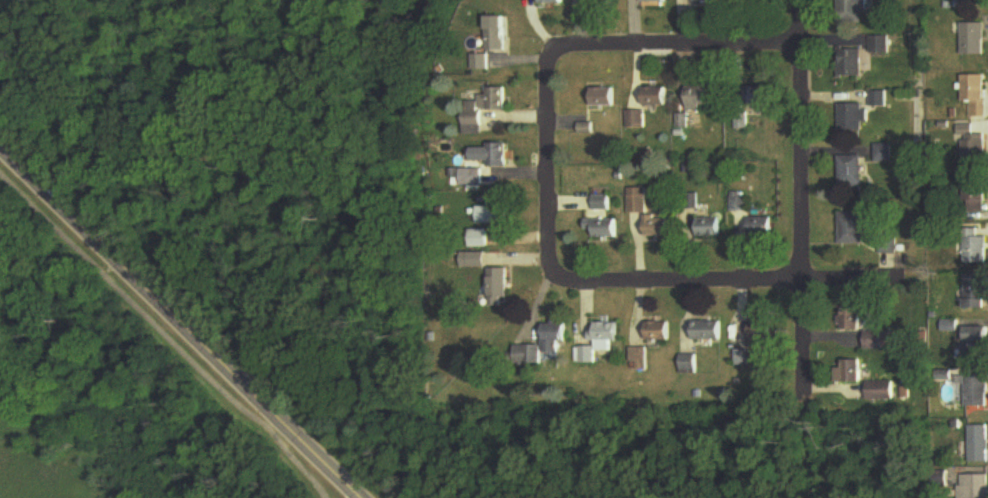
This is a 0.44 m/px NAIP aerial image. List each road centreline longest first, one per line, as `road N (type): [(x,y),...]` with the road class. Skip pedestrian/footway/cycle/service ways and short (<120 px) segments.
road 1 (secondary): [(0,147),(362,497)]
road 2 (residential): [(799,0),(802,412)]
road 3 (residential): [(903,283),(587,285)]
road 4 (residential): [(557,53),(548,66),(549,259),(558,281),(587,285)]
road 5 (residential): [(798,48),(557,53)]

